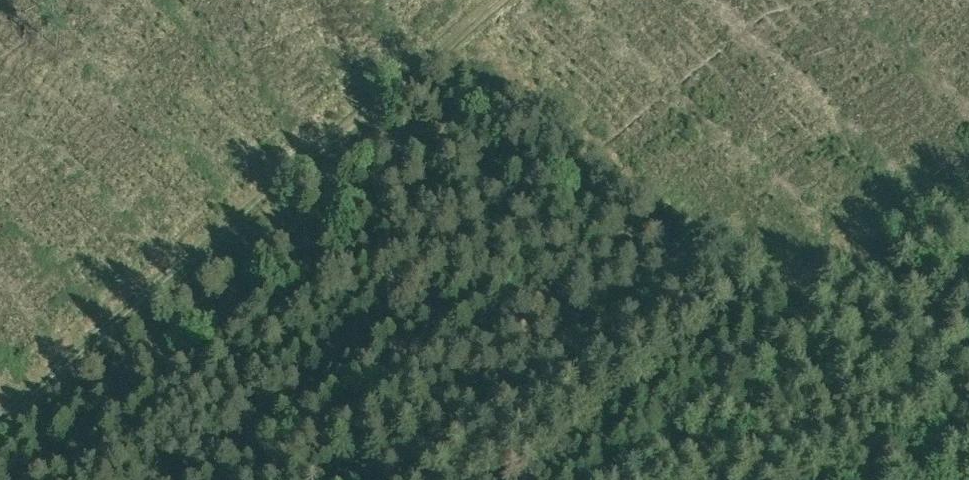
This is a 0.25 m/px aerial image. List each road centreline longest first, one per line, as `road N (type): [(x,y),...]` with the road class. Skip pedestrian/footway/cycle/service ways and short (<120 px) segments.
road 1 (track): [(492,0),(0,413)]

